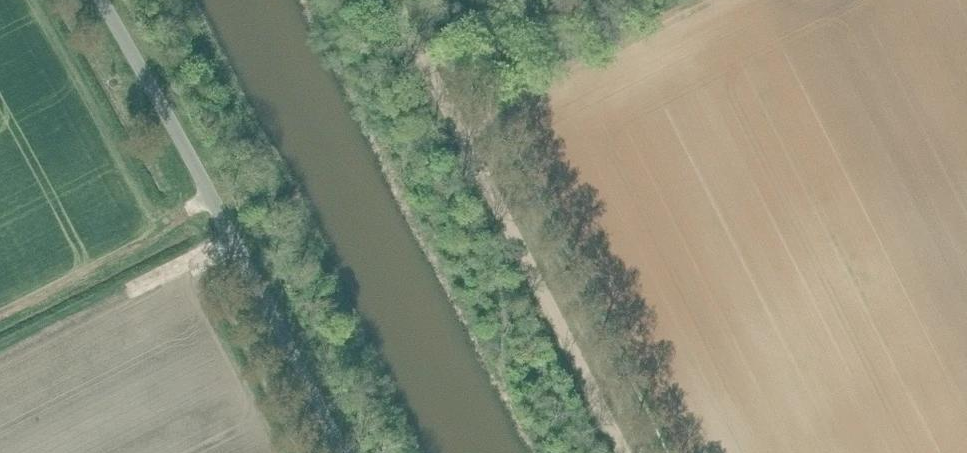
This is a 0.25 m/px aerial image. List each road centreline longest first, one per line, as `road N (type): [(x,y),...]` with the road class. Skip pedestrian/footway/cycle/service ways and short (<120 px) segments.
road 1 (unclassified): [(344,452),(240,247),(98,0)]
road 2 (unclassified): [(622,452),(393,0)]
road 3 (track): [(703,0),(458,127)]
road 4 (track): [(0,356),(240,247)]

